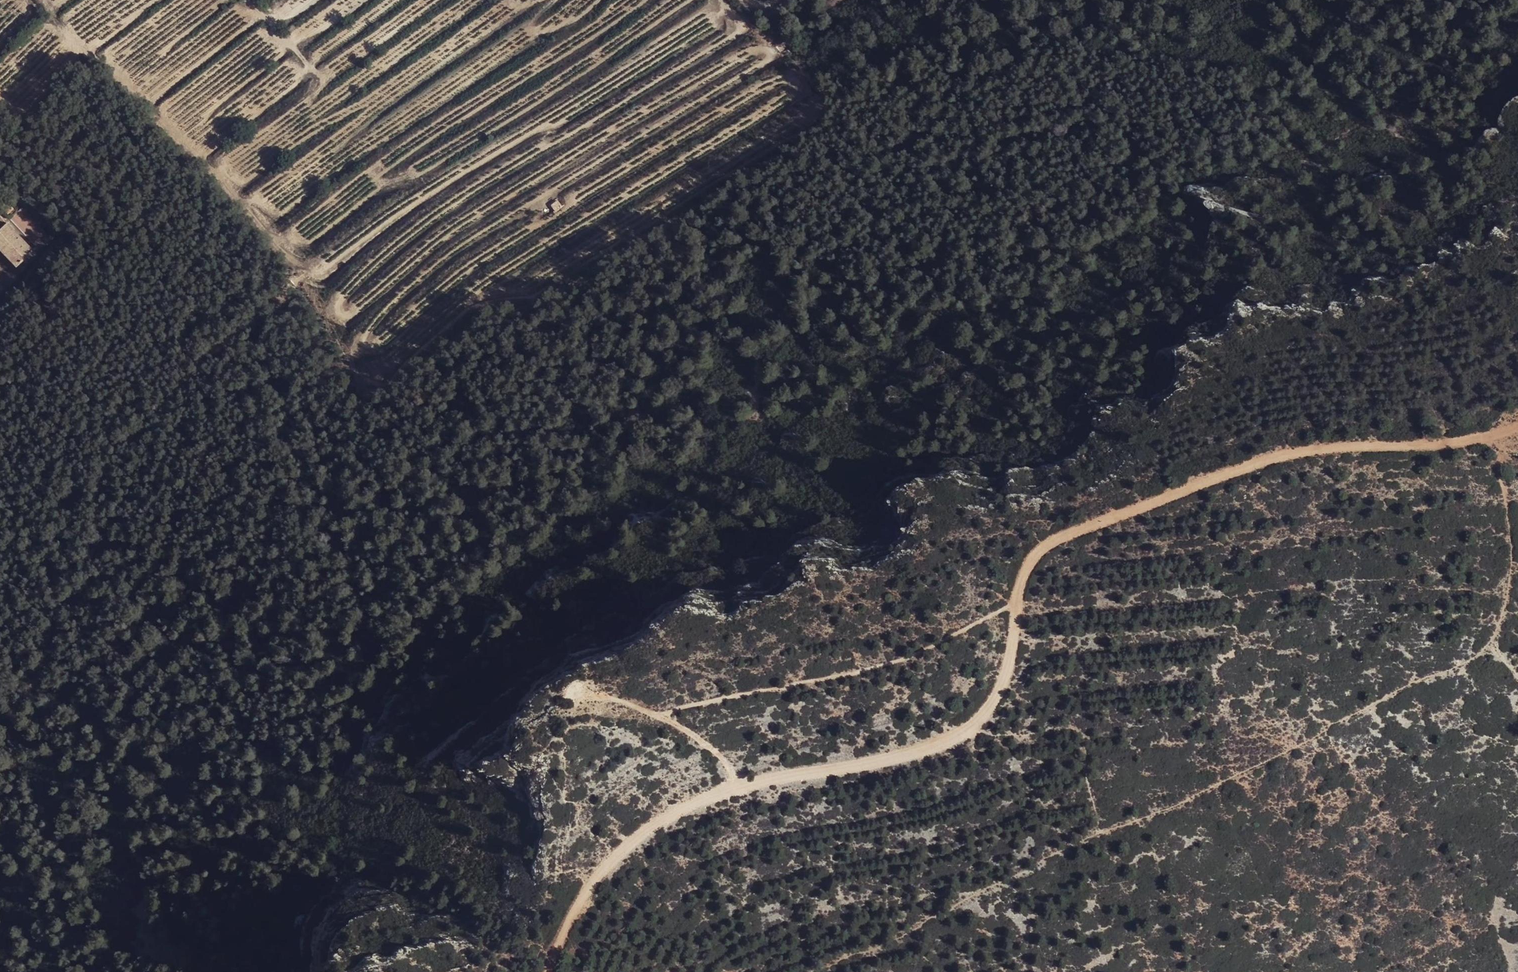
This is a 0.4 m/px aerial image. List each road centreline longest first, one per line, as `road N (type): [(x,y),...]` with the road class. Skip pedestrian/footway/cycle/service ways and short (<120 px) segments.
road 1 (track): [(552,971),(571,926),(643,825),(743,789),(954,740),(1000,693),(1040,548),(1314,451),(1517,433)]

